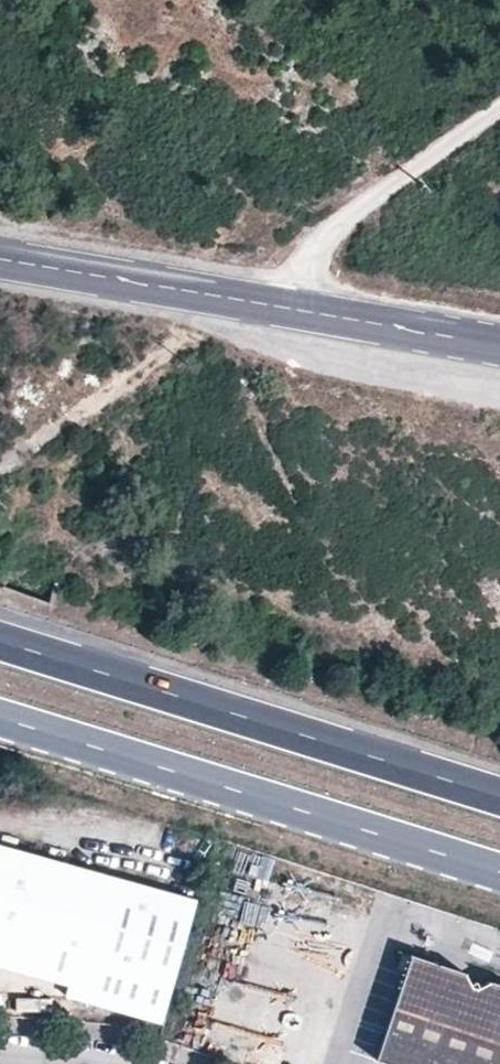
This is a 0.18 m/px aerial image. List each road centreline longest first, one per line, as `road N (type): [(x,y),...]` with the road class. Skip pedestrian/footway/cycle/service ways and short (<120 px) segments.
road 1 (trunk): [(499,798),(0,642)]
road 2 (trunk): [(0,718),(499,870)]
road 3 (tertiary): [(0,257),(290,308)]
road 4 (unclassified): [(290,308),(319,251),(351,219),(499,108)]
road 5 (tertiary): [(290,308),(499,345)]
road 6 (residential): [(137,1063),(0,1051)]

